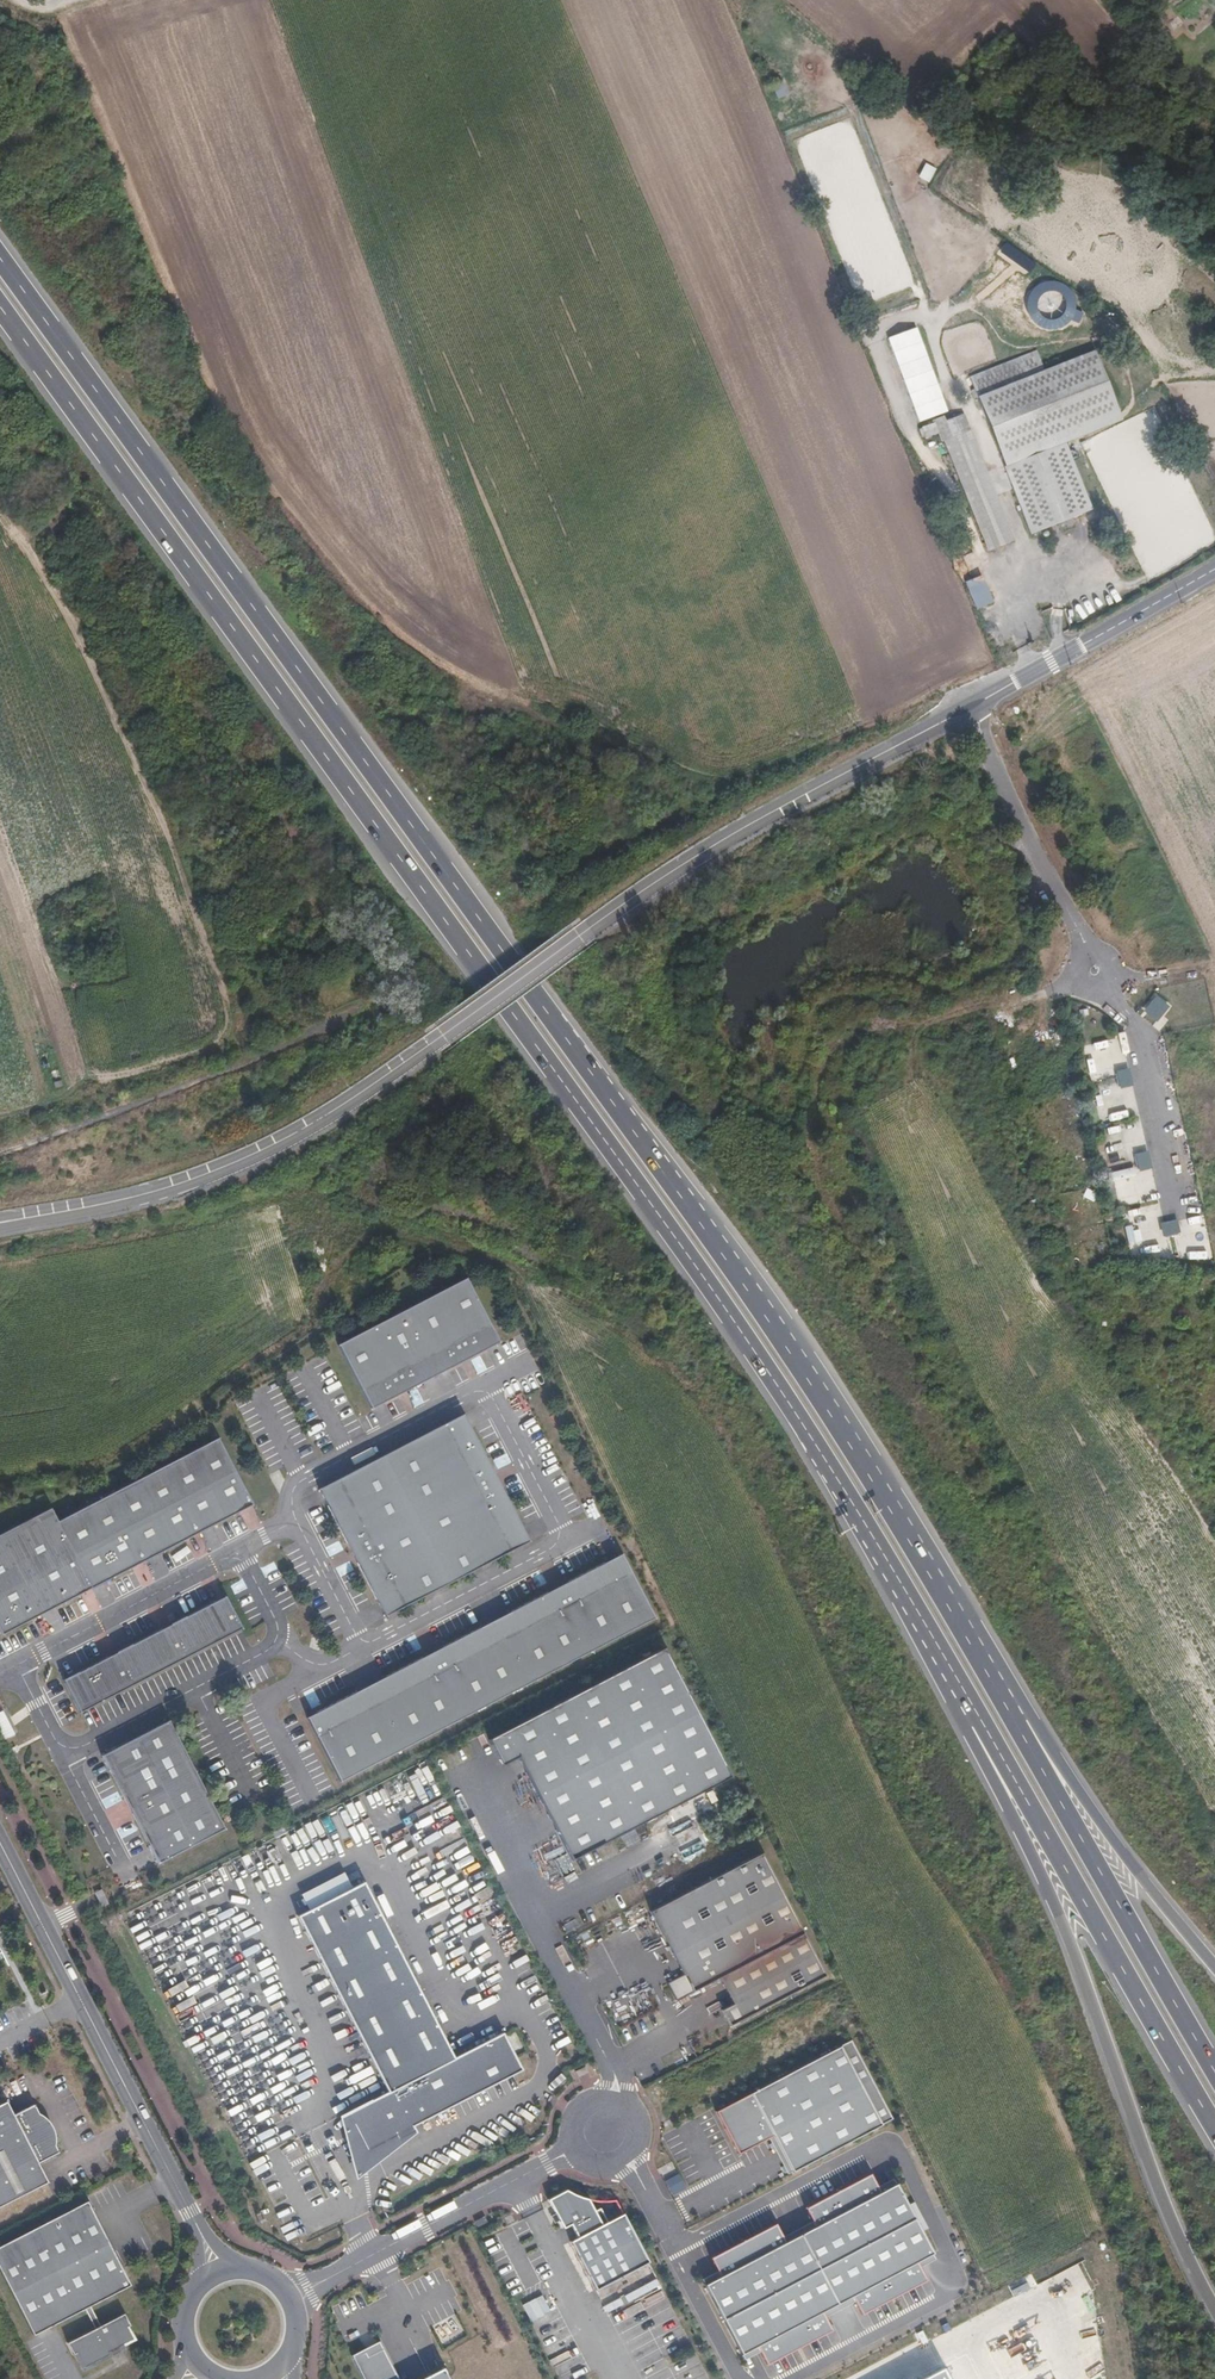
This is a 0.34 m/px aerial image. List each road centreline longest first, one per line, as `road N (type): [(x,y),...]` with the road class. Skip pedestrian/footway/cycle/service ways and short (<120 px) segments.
road 1 (motorway): [(1027,1736),(702,1225),(0,257)]
road 2 (motorway): [(0,305),(676,1237),(785,1399),(972,1712)]
road 3 (track): [(1214,1861),(889,1303),(820,1204),(809,1146),(811,1092),(835,1036),(1031,1001),(1077,973)]
road 4 (secondary): [(0,1223),(141,1198),(307,1132),(690,858),(949,716)]
road 5 (motorway): [(972,1712),(976,1736),(1071,1945),(1163,2199),(1214,2300)]
road 6 (track): [(1062,656),(1019,535),(965,413),(958,416),(922,314),(875,334),(920,454)]
road 7 (motorway): [(972,1712),(1214,2125)]
road 8 (secondary): [(0,1843),(190,2210)]
road 9 (motorway): [(1214,2066),(1027,1736)]
road 10 (residential): [(609,2135),(288,2294)]
road 11 (motorway): [(1214,1954),(1058,1762),(1027,1736)]
road 12 (secondary): [(985,697),(1214,568)]
road 13 (residential): [(988,744),(1086,955)]
road 14 (track): [(927,329),(961,311),(978,314),(1010,341),(1082,330)]

